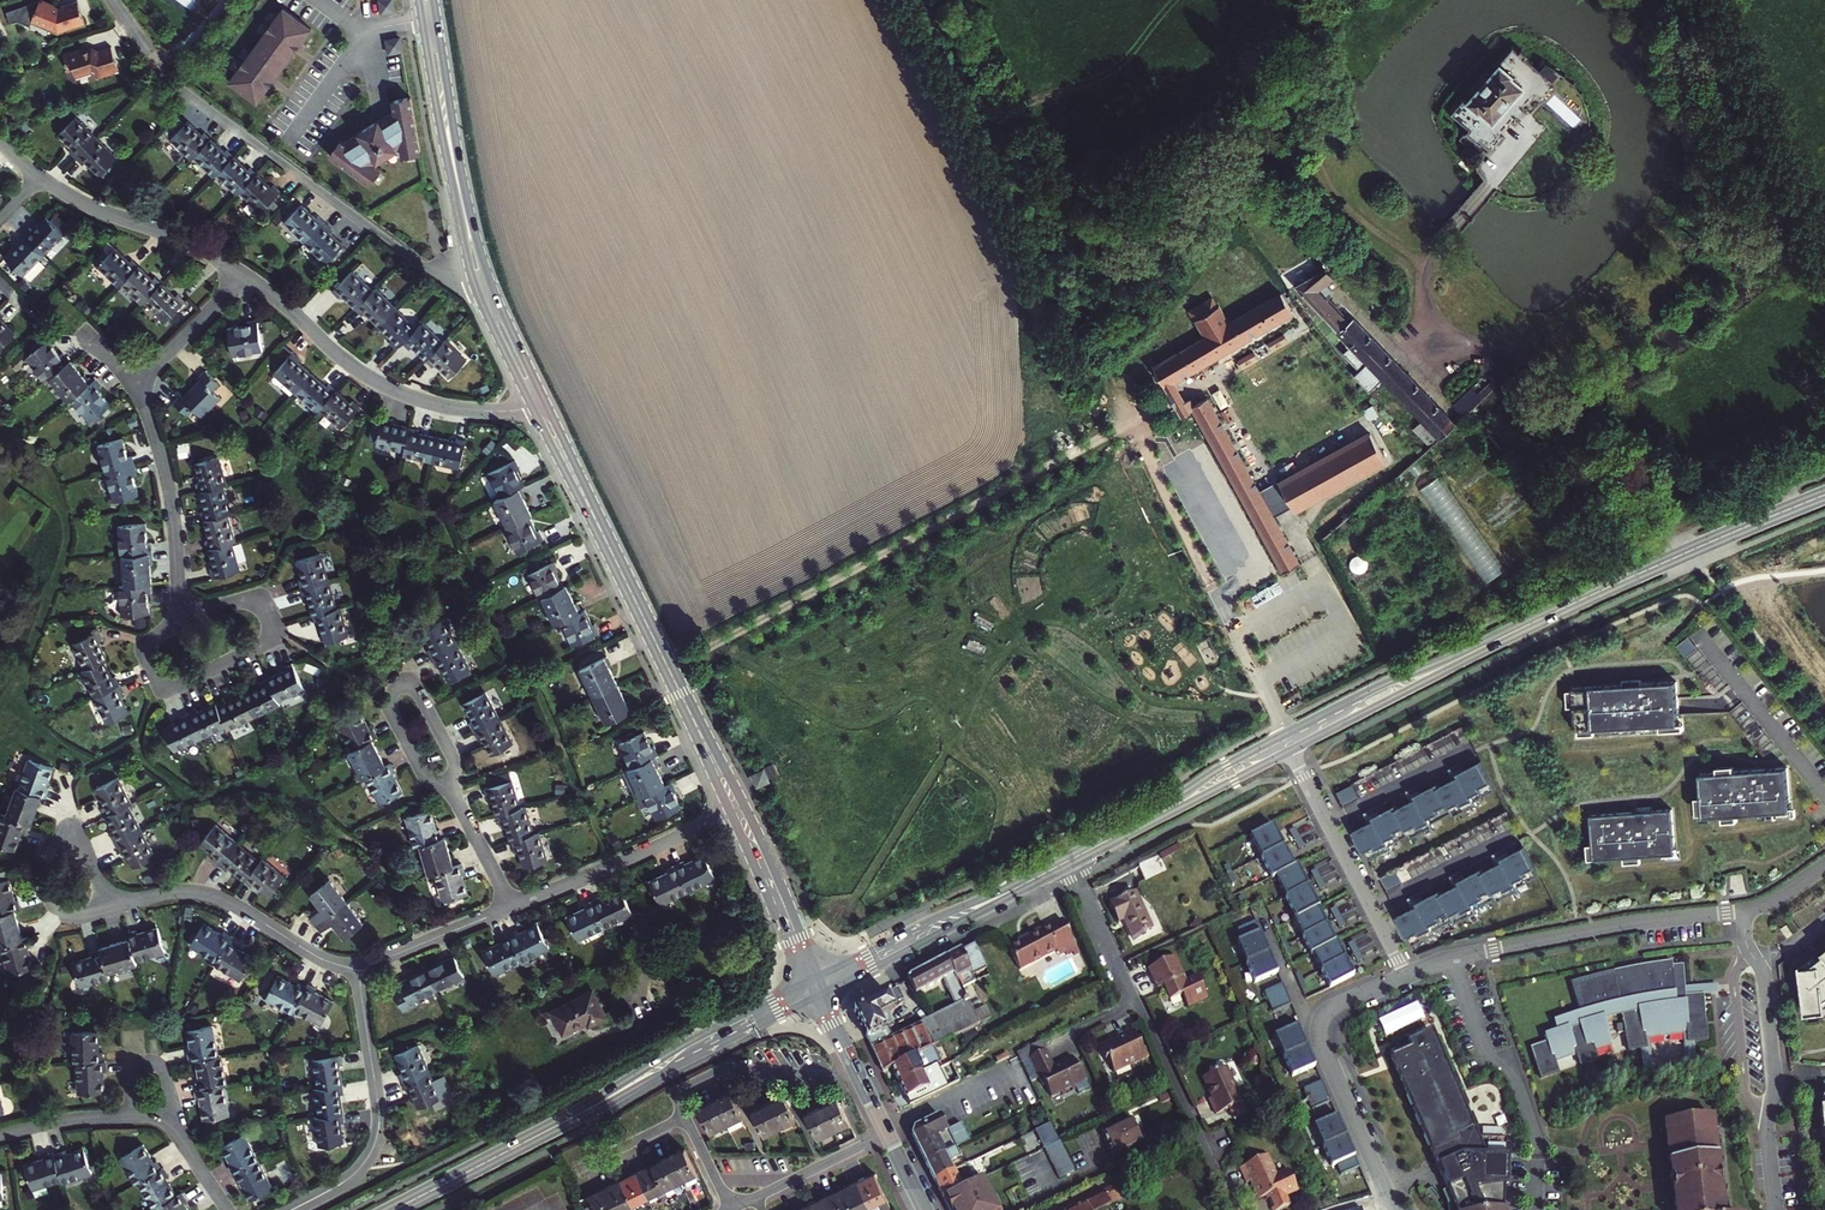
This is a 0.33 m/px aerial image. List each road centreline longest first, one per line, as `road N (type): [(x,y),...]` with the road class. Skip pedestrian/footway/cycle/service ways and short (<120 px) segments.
road 1 (track): [(1232,633),(933,0)]
road 2 (secondary): [(1490,643),(1360,695),(1225,765),(1166,811)]
road 3 (secondary): [(1490,643),(1824,495)]
road 4 (residential): [(1071,861),(1220,1182)]
road 5 (residential): [(186,94),(424,267),(475,287)]
road 6 (residential): [(1405,976),(1619,924),(1747,911)]
road 7 (residential): [(244,274),(348,365),(396,393),(462,410),(532,407)]
road 8 (secondary): [(736,809),(591,513)]
road 9 (residential): [(1394,1209),(1318,1031),(1332,1007),(1405,976)]
road 10 (secondary): [(419,0),(475,287)]
road 11 (secondary): [(490,286),(458,165),(433,0)]
road 12 (secondary): [(811,980),(685,1043),(562,1123)]
road 13 (secondary): [(562,1123),(819,997)]
road 14 (residential): [(178,625),(144,650),(162,692),(277,640),(260,604),(232,603)]
road 15 (residential): [(363,977),(207,894),(167,893),(110,909)]
road 16 (residential): [(293,1209),(351,1177),(376,1140),(363,977)]
road 17 (residential): [(1291,751),(1405,976)]
road 18 (residential): [(511,907),(736,809)]
road 19 (residential): [(135,387),(170,504),(178,625)]
road 20 (secondary): [(819,997),(1028,883)]
road 21 (secondary): [(1028,883),(811,980)]
road 22 (residential): [(447,782),(452,758),(419,694),(394,687),(390,715),(422,774),(438,783)]
road 23 (secondary): [(1291,751),(1490,643)]
road 24 (residential): [(40,178),(244,274)]
road 25 (residential): [(685,1118),(674,1094),(728,1067),(839,1077),(854,1070)]
road 26 (secondary): [(395,1209),(562,1123)]
road 27 (secondary): [(736,809),(811,980)]
road 28 (residential): [(1748,951),(1735,977),(1745,1085),(1769,1124)]
road 29 (residential): [(1769,1124),(1775,1087),(1764,977),(1748,951)]
road 30 (residential): [(732,1209),(887,1134)]
road 31 (residential): [(110,909),(75,919),(51,899),(43,862),(49,849),(71,841),(89,859)]
road 32 (residential): [(363,977),(383,957),(511,907)]
road 33 (residential): [(135,387),(244,274)]
road 34 (residential): [(511,907),(447,782)]
road 35 (secondary): [(1166,811),(1291,751)]
road 36 (residential): [(136,1114),(0,1135)]
road 37 (secondary): [(475,287),(532,407)]
road 38 (residential): [(136,1114),(132,1073),(149,1061),(164,1071),(168,1123)]
road 39 (secondary): [(544,401),(490,286)]
road 40 (secondary): [(591,513),(544,401)]
road 41 (secondary): [(532,407),(591,513)]

